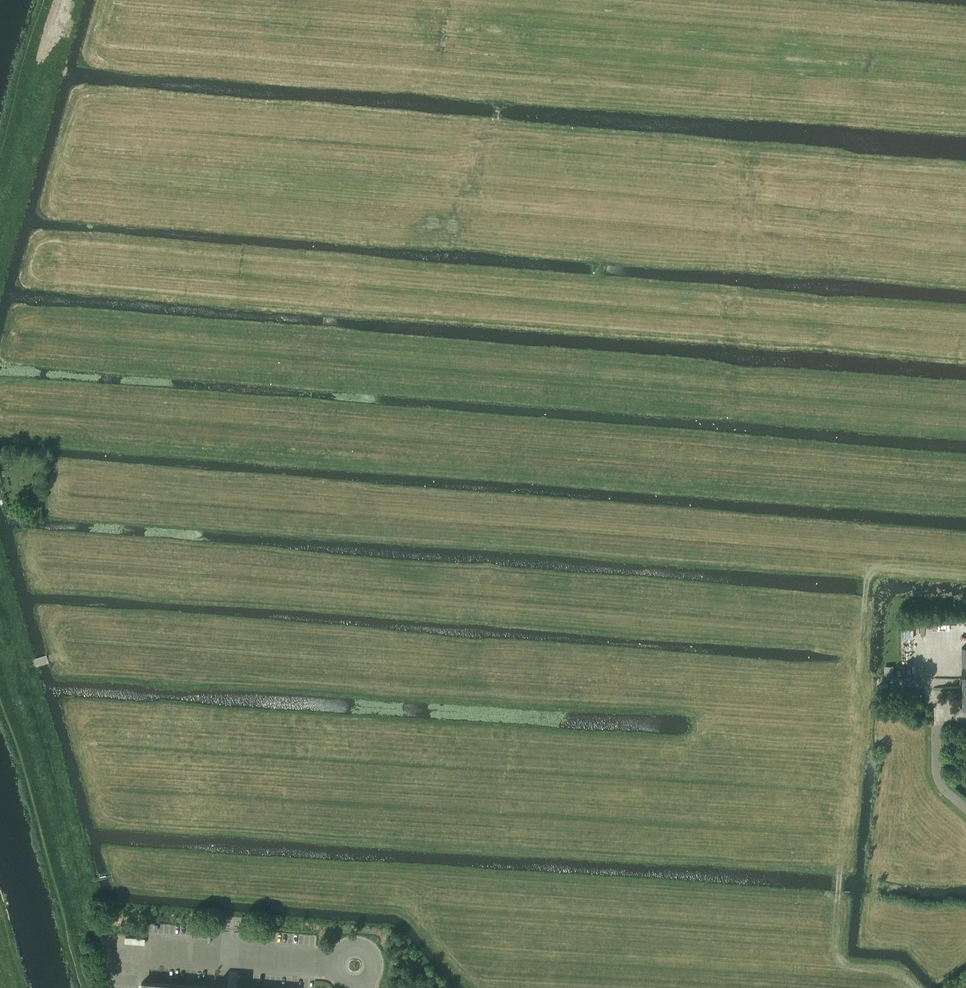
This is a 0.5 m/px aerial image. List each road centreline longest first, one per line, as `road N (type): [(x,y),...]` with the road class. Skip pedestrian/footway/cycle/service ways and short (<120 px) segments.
road 1 (track): [(673,687),(857,696),(836,956),(851,968),(909,972),(923,987)]
road 2 (track): [(857,696),(866,578),(880,569),(965,577)]

